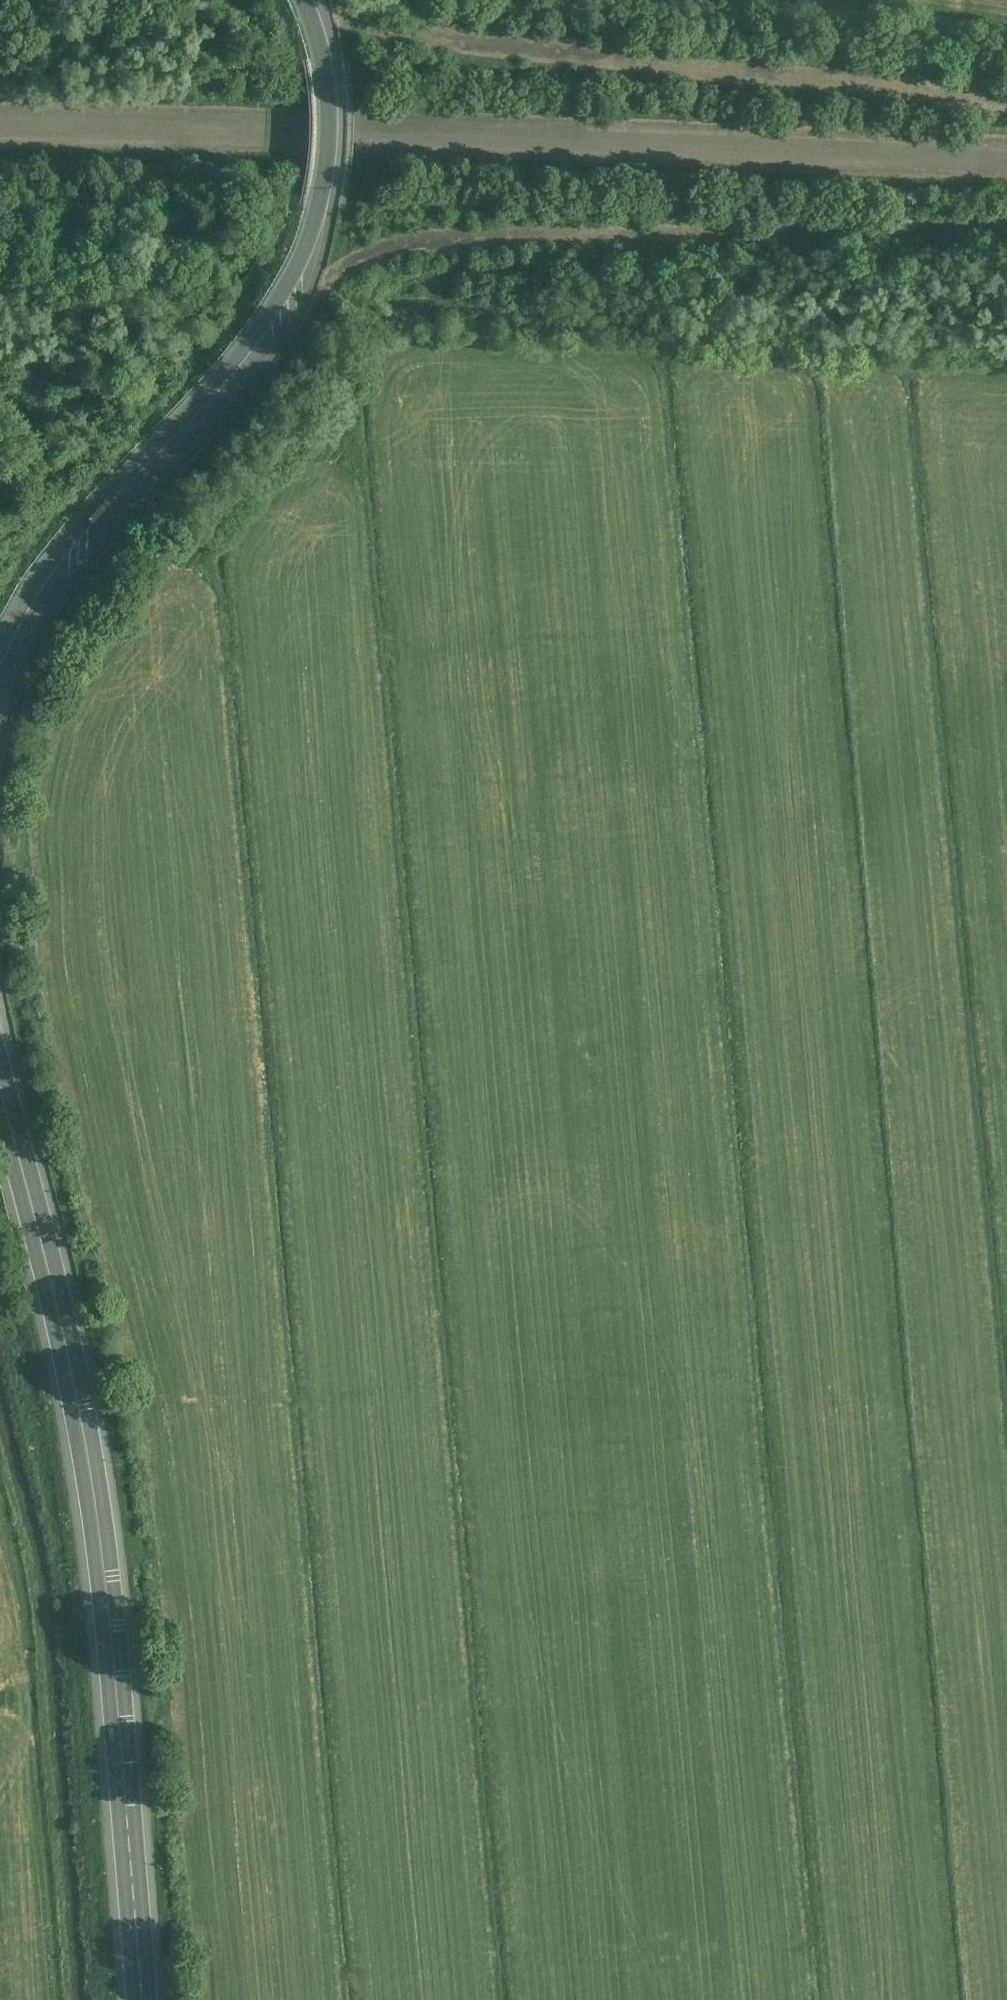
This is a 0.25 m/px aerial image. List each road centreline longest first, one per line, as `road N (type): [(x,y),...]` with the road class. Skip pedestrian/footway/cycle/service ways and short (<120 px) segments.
road 1 (primary): [(146,1999),(86,1450),(0,1087)]
road 2 (primary): [(0,647),(34,582),(83,517),(223,369),(299,260),(327,157),(321,48),(304,0)]

